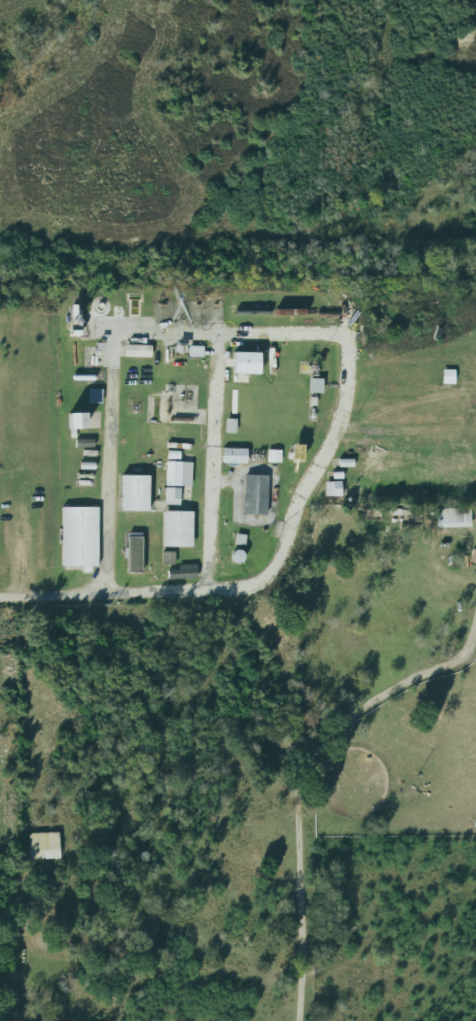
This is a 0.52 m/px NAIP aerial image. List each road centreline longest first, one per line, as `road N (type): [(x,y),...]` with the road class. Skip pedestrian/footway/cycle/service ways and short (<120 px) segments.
road 1 (residential): [(221,335),(217,590)]

